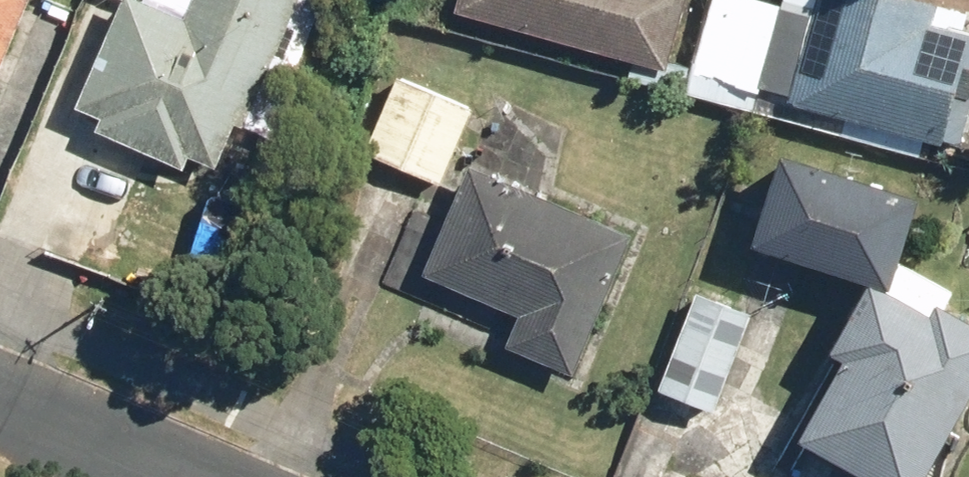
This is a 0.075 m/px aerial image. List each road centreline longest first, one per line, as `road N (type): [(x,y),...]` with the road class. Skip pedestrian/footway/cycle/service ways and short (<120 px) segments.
road 1 (residential): [(0,403),(173,476)]

